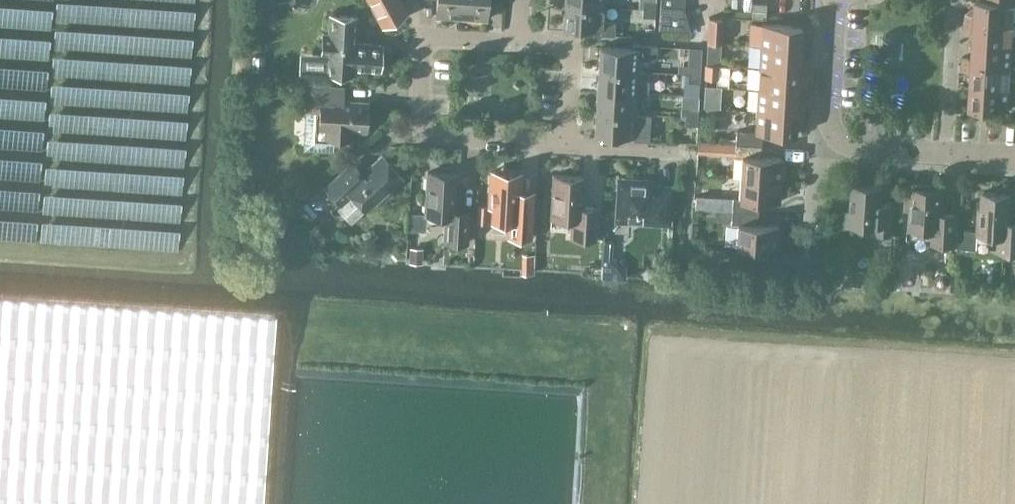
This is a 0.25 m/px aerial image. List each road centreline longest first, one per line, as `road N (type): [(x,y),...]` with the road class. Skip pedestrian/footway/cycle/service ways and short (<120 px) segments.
road 1 (residential): [(521,43),(426,39),(423,140),(565,146)]
road 2 (residential): [(1014,159),(852,149),(832,137)]
road 3 (residential): [(565,146),(567,45),(521,43)]
road 4 (residential): [(832,137),(836,0)]

